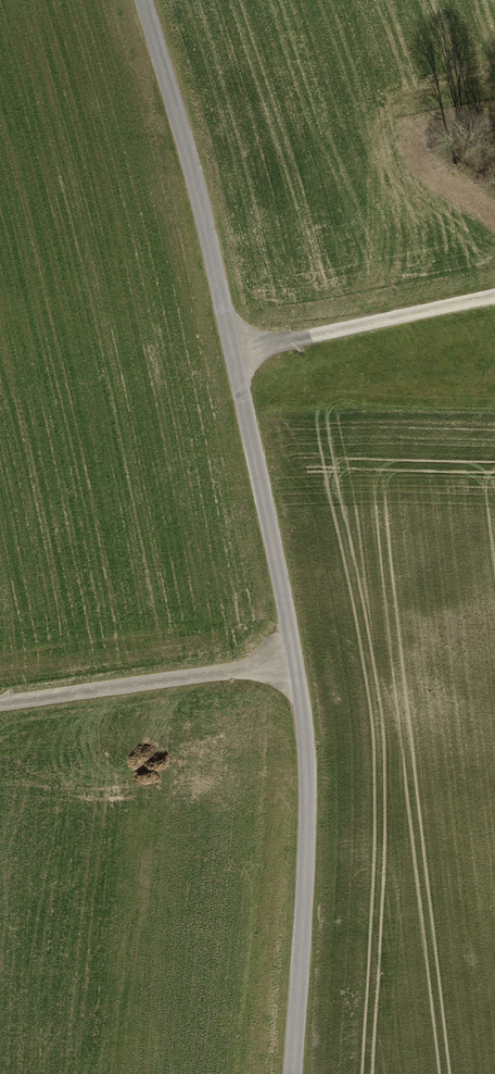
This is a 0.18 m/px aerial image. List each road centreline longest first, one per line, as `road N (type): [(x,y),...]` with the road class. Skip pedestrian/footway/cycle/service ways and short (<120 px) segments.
road 1 (unclassified): [(294,1073),(305,729),(204,221),(142,0)]
road 2 (track): [(292,662),(0,704)]
road 3 (track): [(232,353),(494,298)]

